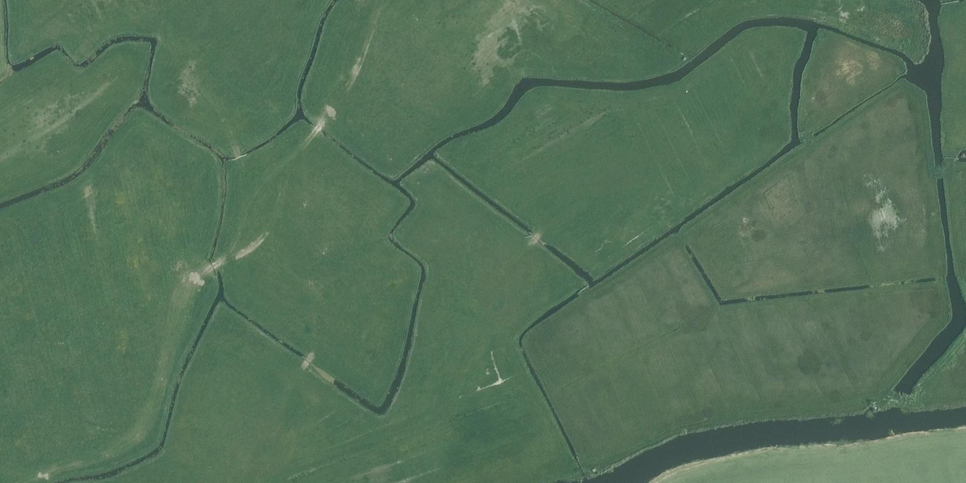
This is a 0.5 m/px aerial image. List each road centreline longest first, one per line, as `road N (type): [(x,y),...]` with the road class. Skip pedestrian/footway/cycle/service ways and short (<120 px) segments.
road 1 (track): [(32,482),(151,436),(200,278),(231,254),(250,180),(231,140)]
road 2 (track): [(250,180),(310,144),(390,0)]

